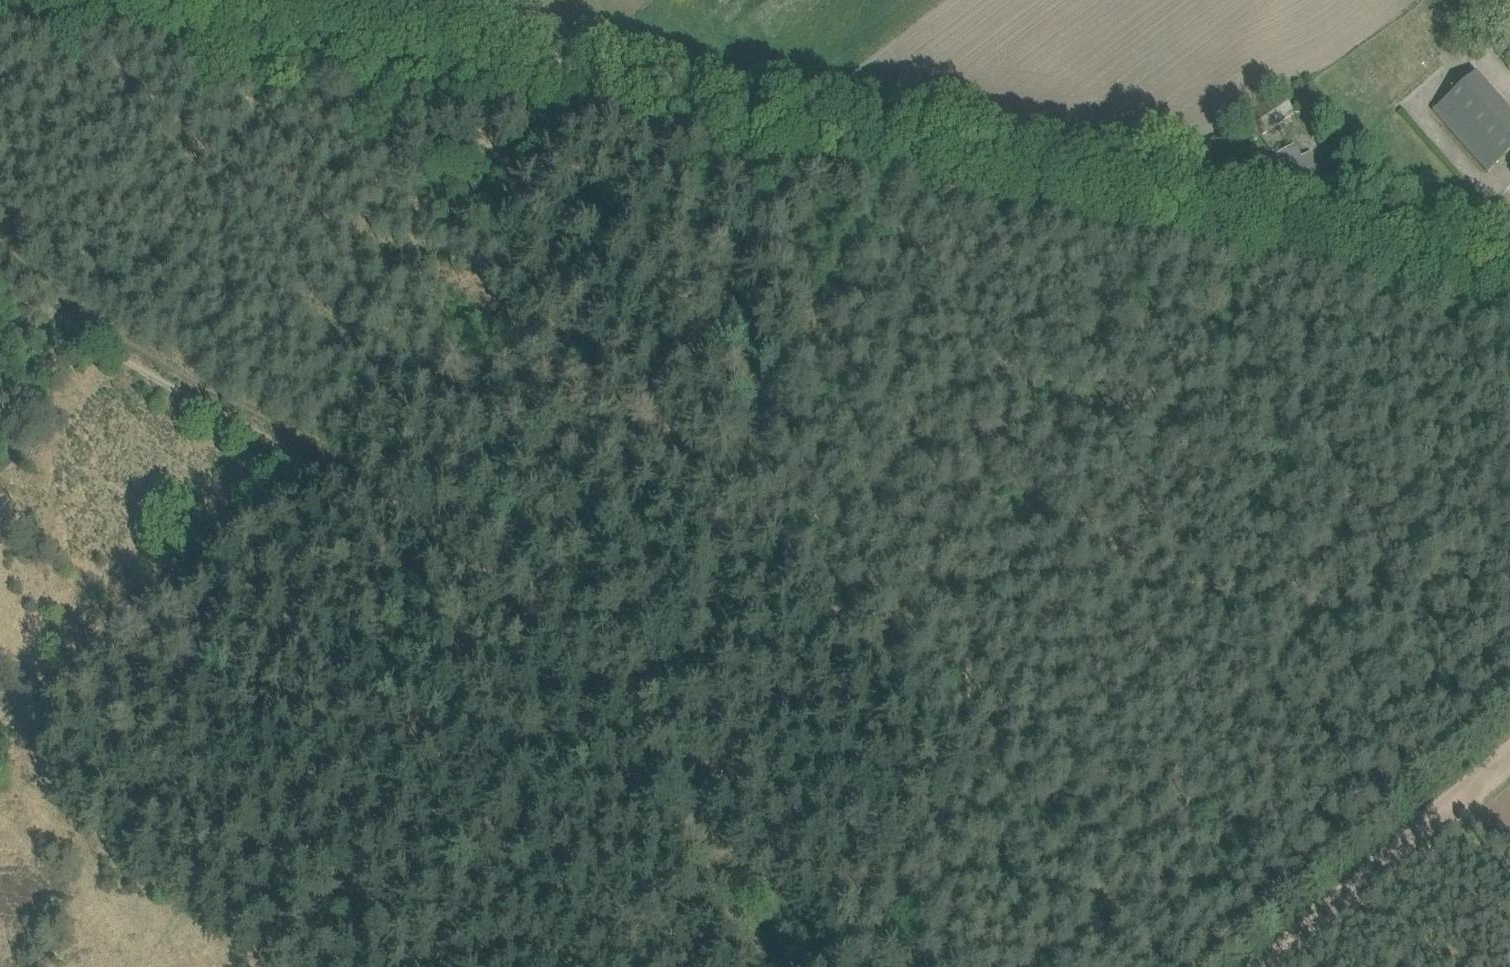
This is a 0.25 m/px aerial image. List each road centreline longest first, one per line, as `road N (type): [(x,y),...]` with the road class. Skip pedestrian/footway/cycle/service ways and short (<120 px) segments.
road 1 (track): [(318,450),(0,712)]
road 2 (track): [(1271,966),(1509,755)]

